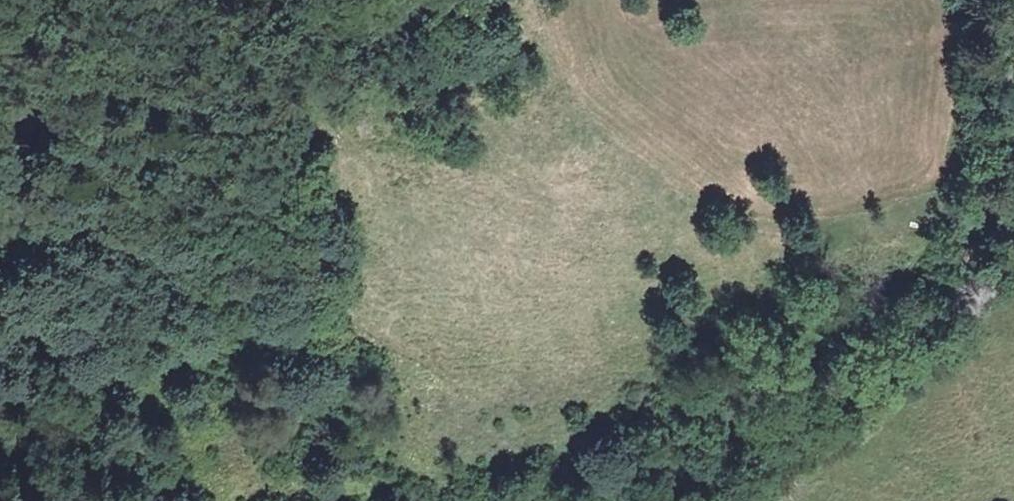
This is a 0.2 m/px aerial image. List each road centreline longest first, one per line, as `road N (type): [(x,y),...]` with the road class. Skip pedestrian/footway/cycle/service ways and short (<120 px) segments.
road 1 (track): [(654,500),(826,391),(919,312),(963,253),(993,179),(1010,0)]

